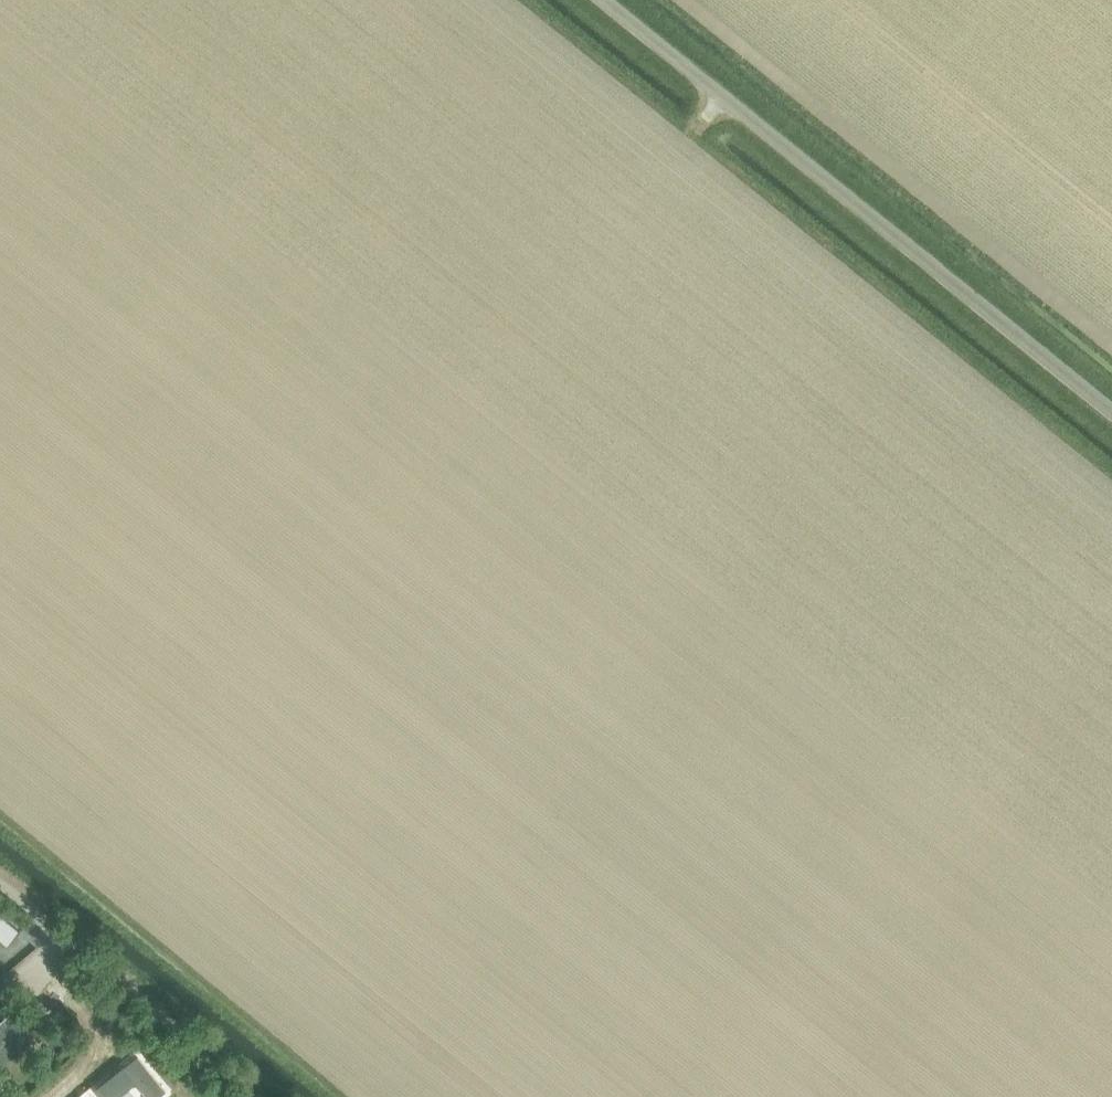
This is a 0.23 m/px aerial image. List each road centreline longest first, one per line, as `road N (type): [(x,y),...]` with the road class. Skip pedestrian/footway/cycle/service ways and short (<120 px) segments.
road 1 (unclassified): [(1111,410),(605,0)]

